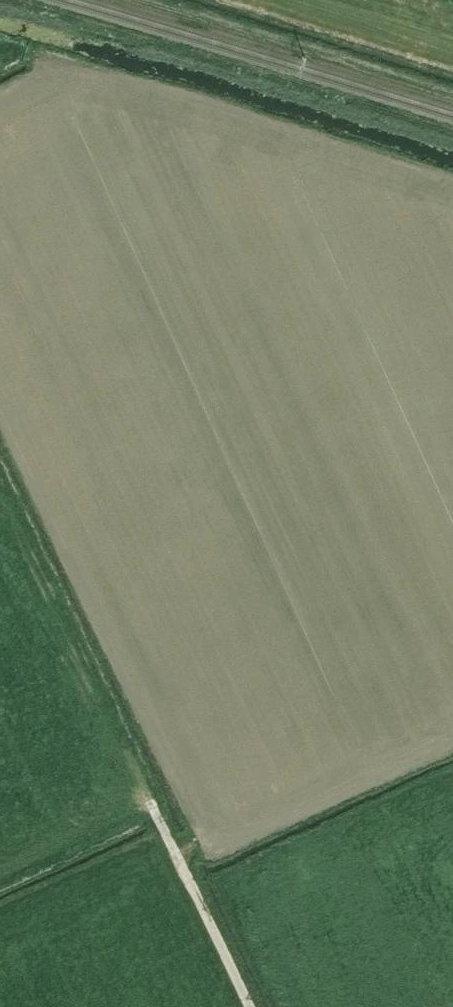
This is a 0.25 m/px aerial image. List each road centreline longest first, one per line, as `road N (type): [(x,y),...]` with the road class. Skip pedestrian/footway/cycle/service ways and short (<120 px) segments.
road 1 (track): [(151,801),(249,1006)]

